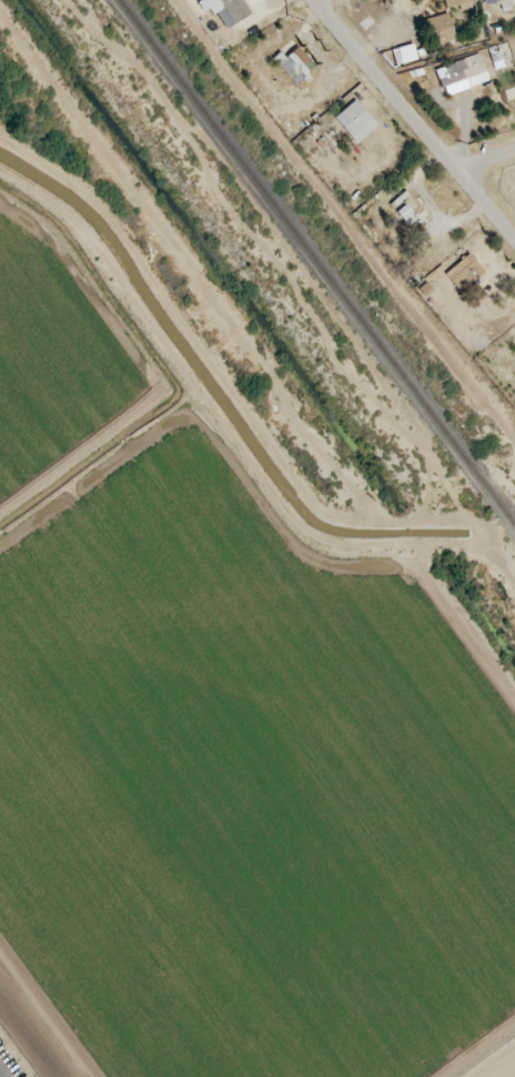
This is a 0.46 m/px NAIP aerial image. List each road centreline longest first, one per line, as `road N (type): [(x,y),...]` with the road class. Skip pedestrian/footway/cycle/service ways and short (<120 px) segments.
road 1 (residential): [(514,238),(323,0)]

